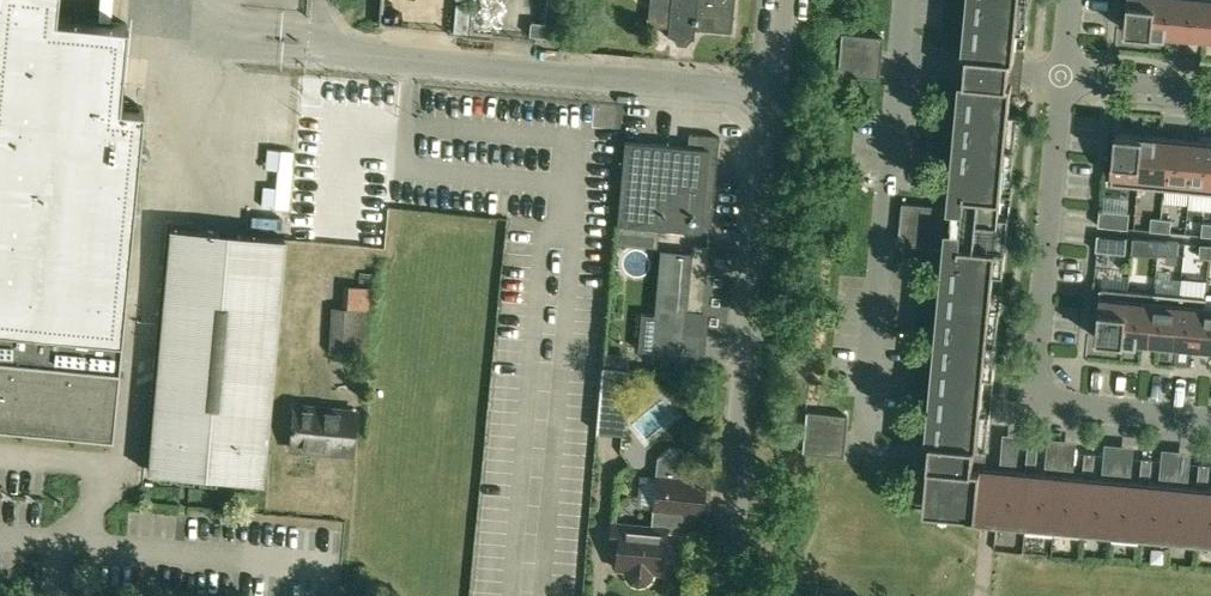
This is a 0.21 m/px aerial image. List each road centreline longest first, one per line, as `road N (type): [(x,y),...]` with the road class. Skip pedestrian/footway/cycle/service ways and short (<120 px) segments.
road 1 (unclassified): [(727,595),(774,90)]
road 2 (residential): [(1210,424),(1034,407),(1067,79)]
road 3 (unclassified): [(774,90),(285,45)]
road 4 (residential): [(1210,94),(1067,79)]

